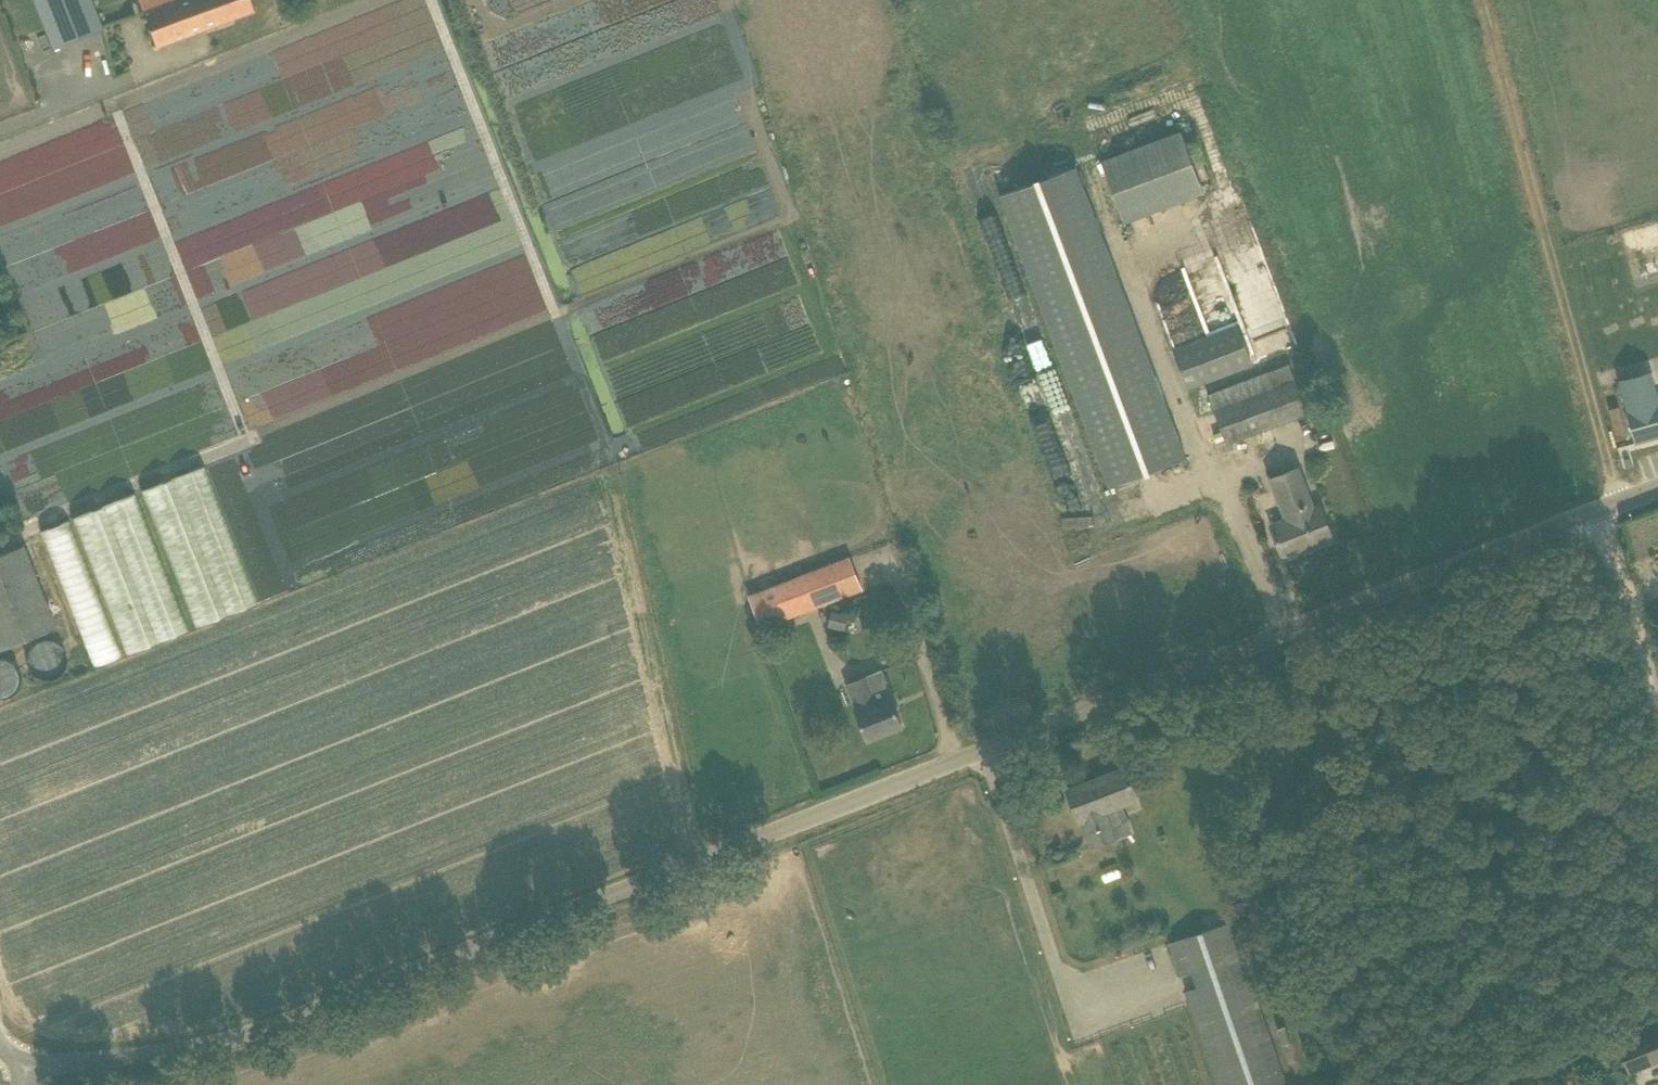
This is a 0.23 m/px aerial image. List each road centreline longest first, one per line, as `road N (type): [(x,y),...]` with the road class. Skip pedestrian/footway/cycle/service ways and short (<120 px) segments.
road 1 (unclassified): [(17,1060),(65,1066),(164,1054),(305,1014),(1657,492)]
road 2 (track): [(1657,681),(1478,0)]

